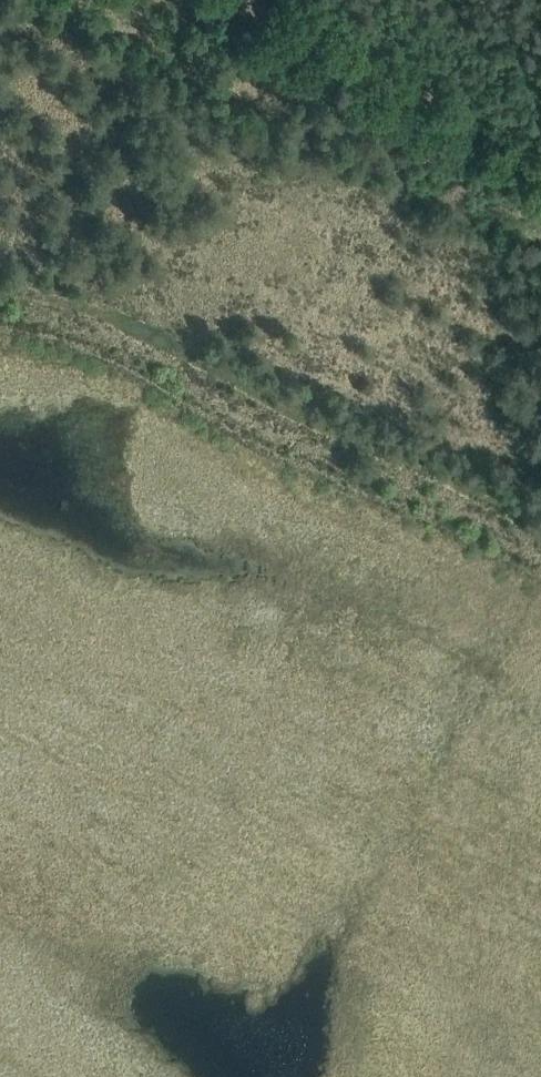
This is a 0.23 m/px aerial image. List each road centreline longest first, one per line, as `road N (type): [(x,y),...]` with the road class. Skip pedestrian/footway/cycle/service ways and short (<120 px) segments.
road 1 (track): [(540,159),(222,0)]

